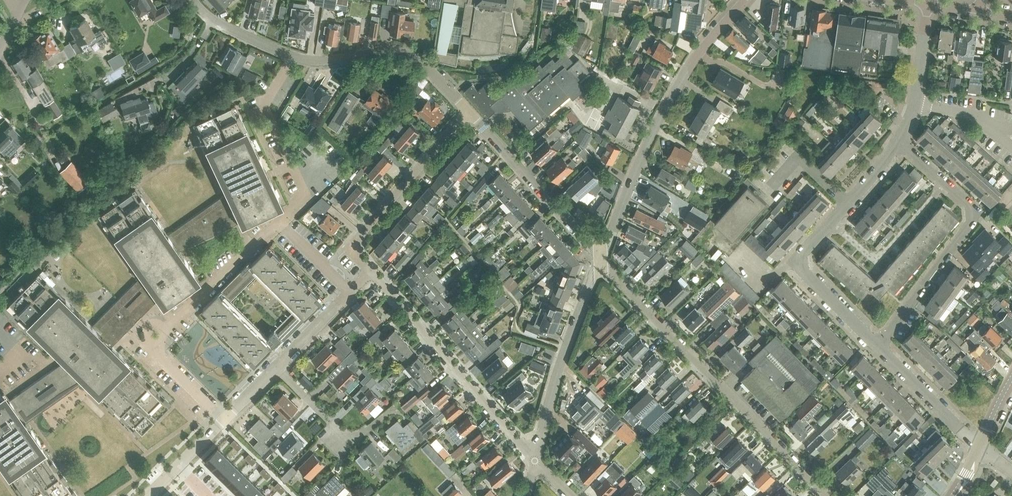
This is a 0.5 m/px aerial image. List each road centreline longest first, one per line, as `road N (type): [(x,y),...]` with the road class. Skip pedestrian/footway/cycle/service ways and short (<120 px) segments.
road 1 (residential): [(823,495),(599,258)]
road 2 (residential): [(467,109),(415,51),(316,60),(210,23),(193,0)]
road 3 (unclassified): [(599,258),(662,115),(745,0)]
road 4 (residential): [(877,347),(790,265),(902,143)]
road 5 (residential): [(877,347),(979,213),(902,143)]
road 6 (residential): [(533,462),(371,270)]
road 7 (unclassified): [(533,462),(554,377),(599,258)]
road 8 (residential): [(371,270),(351,246),(467,109)]
road 9 (residential): [(599,258),(467,109)]
road 10 (residential): [(902,143),(927,2)]
road 11 (residential): [(979,444),(877,347)]
road 12 (residential): [(178,465),(277,365)]

